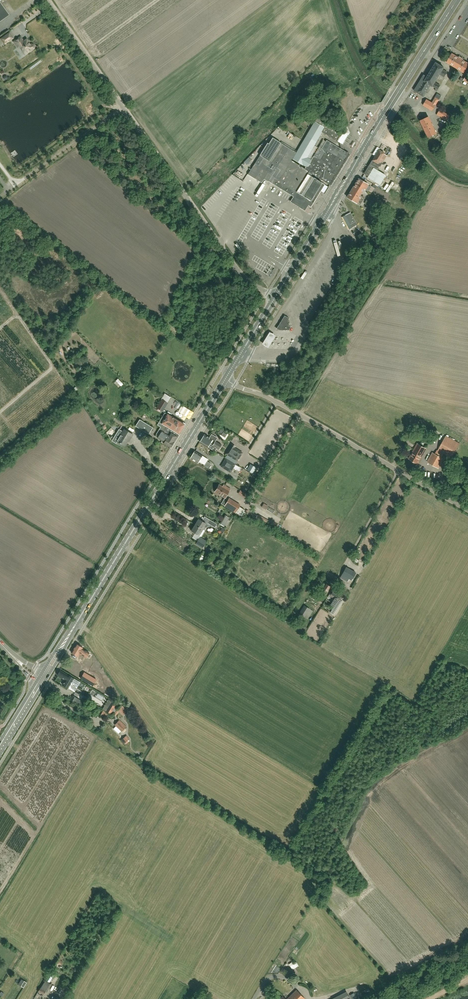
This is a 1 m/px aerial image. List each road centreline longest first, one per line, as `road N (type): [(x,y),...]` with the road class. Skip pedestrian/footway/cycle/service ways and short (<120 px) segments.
road 1 (unclassified): [(278,292),(248,275),(46,0)]
road 2 (primary): [(45,672),(226,378)]
road 3 (track): [(0,197),(221,368)]
road 4 (primary): [(278,292),(390,106)]
road 5 (unclassified): [(398,471),(234,385)]
road 6 (track): [(0,196),(122,106)]
road 7 (primary): [(457,0),(390,106)]

